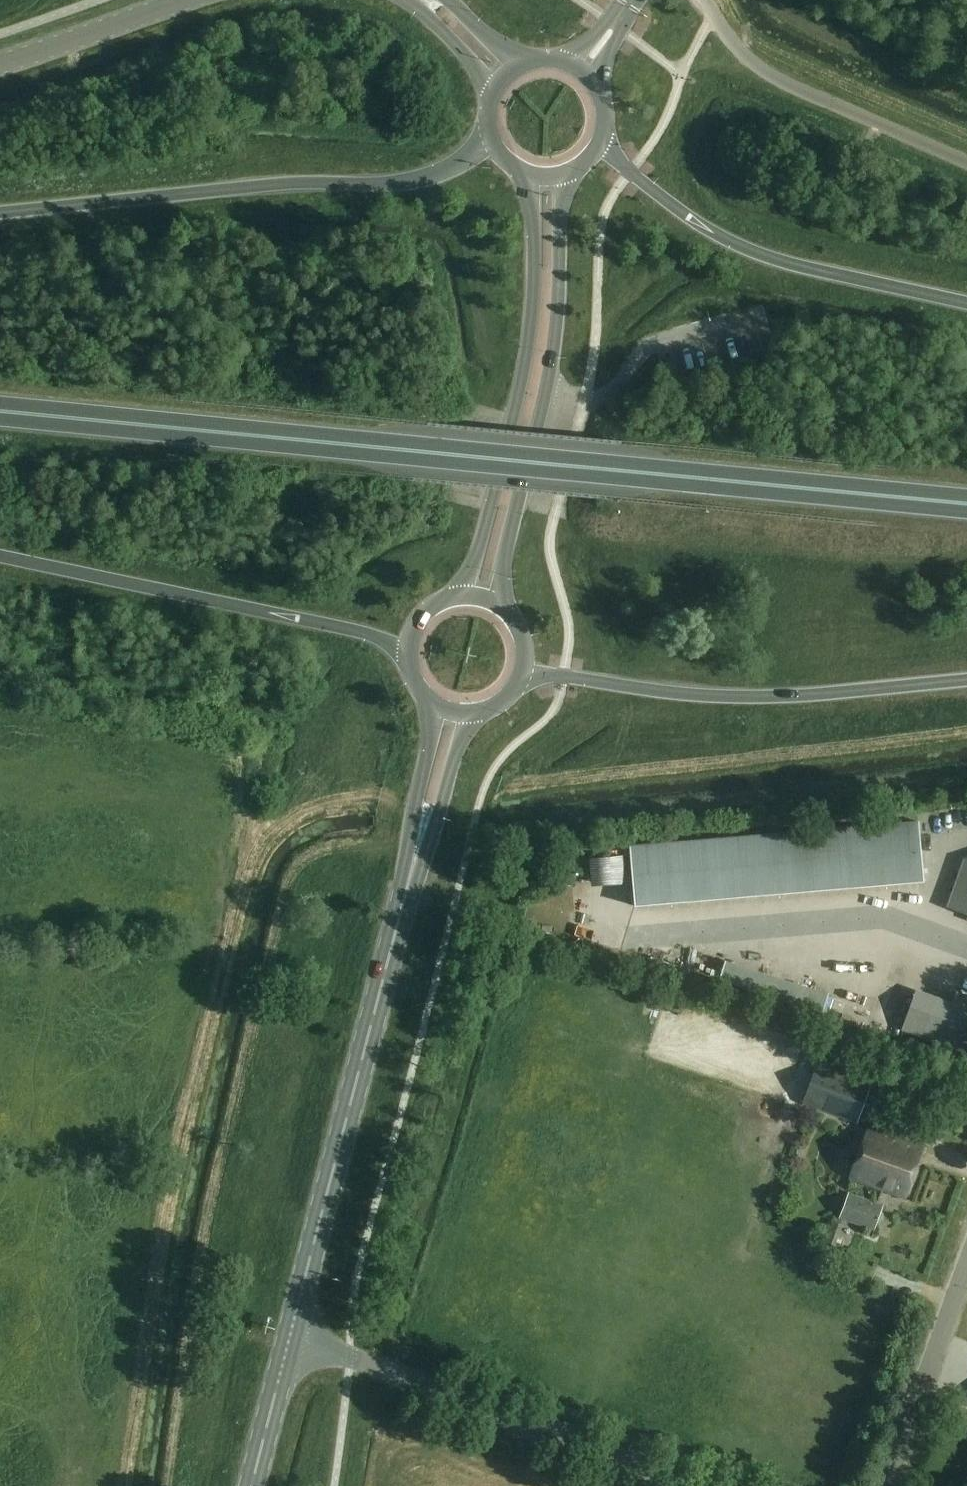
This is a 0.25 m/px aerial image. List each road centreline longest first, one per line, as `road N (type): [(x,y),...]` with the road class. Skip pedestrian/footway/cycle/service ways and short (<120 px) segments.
road 1 (trunk): [(966,504),(0,412)]
road 2 (trunk): [(491,142),(434,176),(399,184),(283,185),(0,214)]
road 3 (secondary): [(290,1338),(414,866)]
road 4 (trunk): [(524,675),(710,697),(966,680)]
road 5 (secondary): [(502,606),(561,305),(564,177)]
road 6 (unclassified): [(695,1485),(290,1338)]
road 7 (secondary): [(536,178),(534,299),(520,394),(464,597)]
road 8 (trunk): [(0,557),(350,630),(409,656)]
road 9 (trunk): [(966,304),(760,255),(687,218),(601,145)]
road 10 (unclassified): [(966,162),(777,81),(741,55),(705,0)]
road 11 (unclassified): [(887,1485),(966,1266)]
road 12 (track): [(777,0),(966,92)]
road 13 (tertiary): [(189,0),(0,66)]
road 14 (secondary): [(414,866),(435,834),(472,715)]
road 15 (secondary): [(439,709),(414,866)]
road 16 (secondary): [(252,1485),(290,1338)]
road 17 (tertiary): [(412,0),(495,89)]

